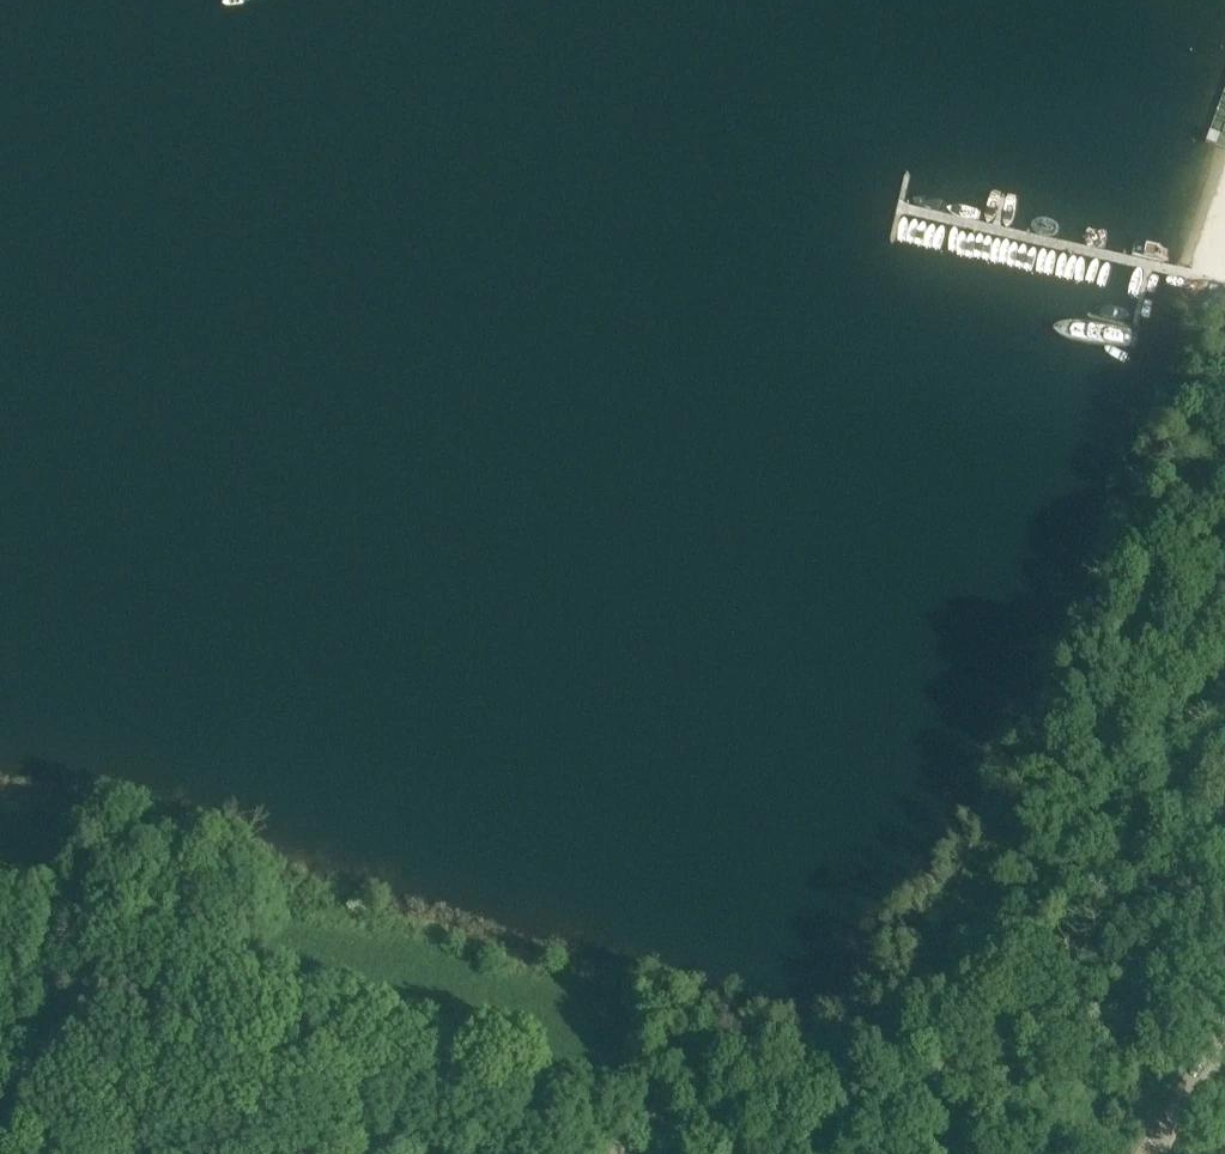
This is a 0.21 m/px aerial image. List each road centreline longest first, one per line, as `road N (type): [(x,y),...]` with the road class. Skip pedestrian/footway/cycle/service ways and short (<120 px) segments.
road 1 (tertiary): [(1155,1153),(1224,1043)]

